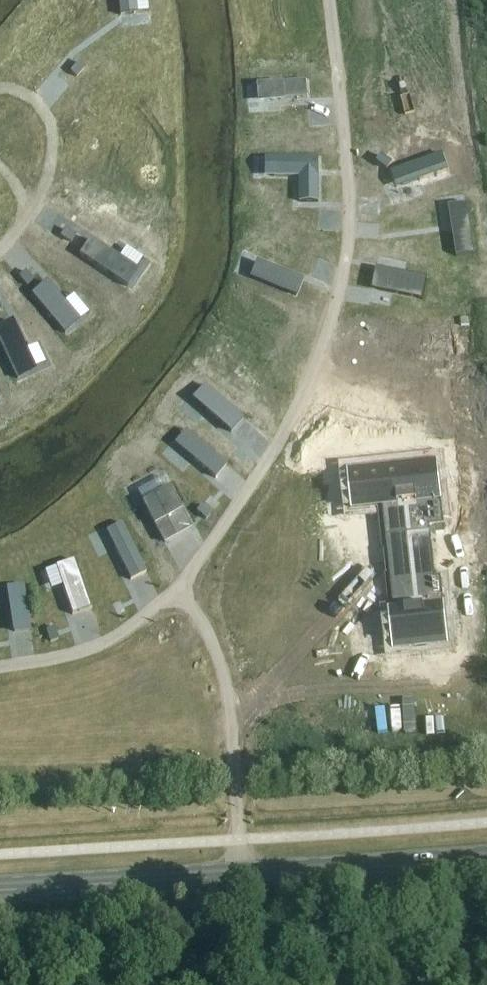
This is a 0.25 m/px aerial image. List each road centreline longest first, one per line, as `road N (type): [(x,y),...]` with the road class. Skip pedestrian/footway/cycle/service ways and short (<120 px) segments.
road 1 (primary): [(0,890),(486,858)]

